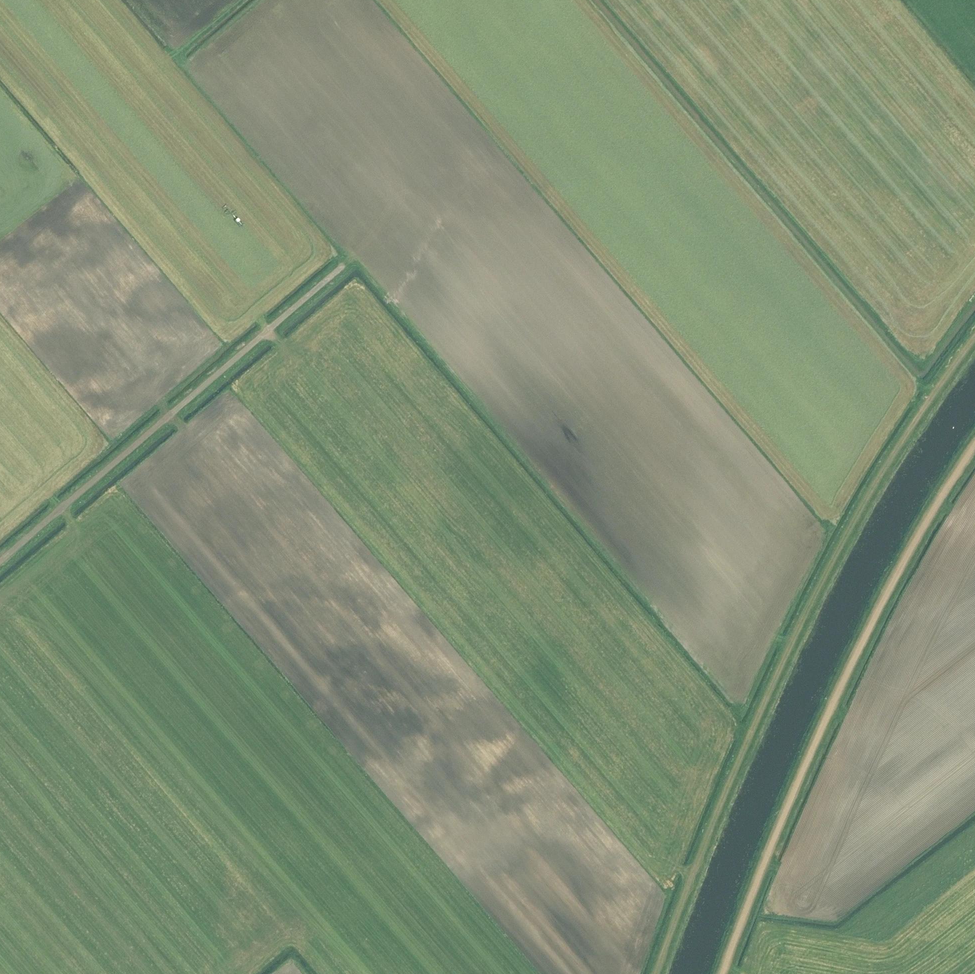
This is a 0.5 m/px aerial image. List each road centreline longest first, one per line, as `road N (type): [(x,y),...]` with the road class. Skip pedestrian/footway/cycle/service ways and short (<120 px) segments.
road 1 (track): [(974,446),(893,582),(827,717),(723,973)]
road 2 (track): [(0,560),(346,263)]

